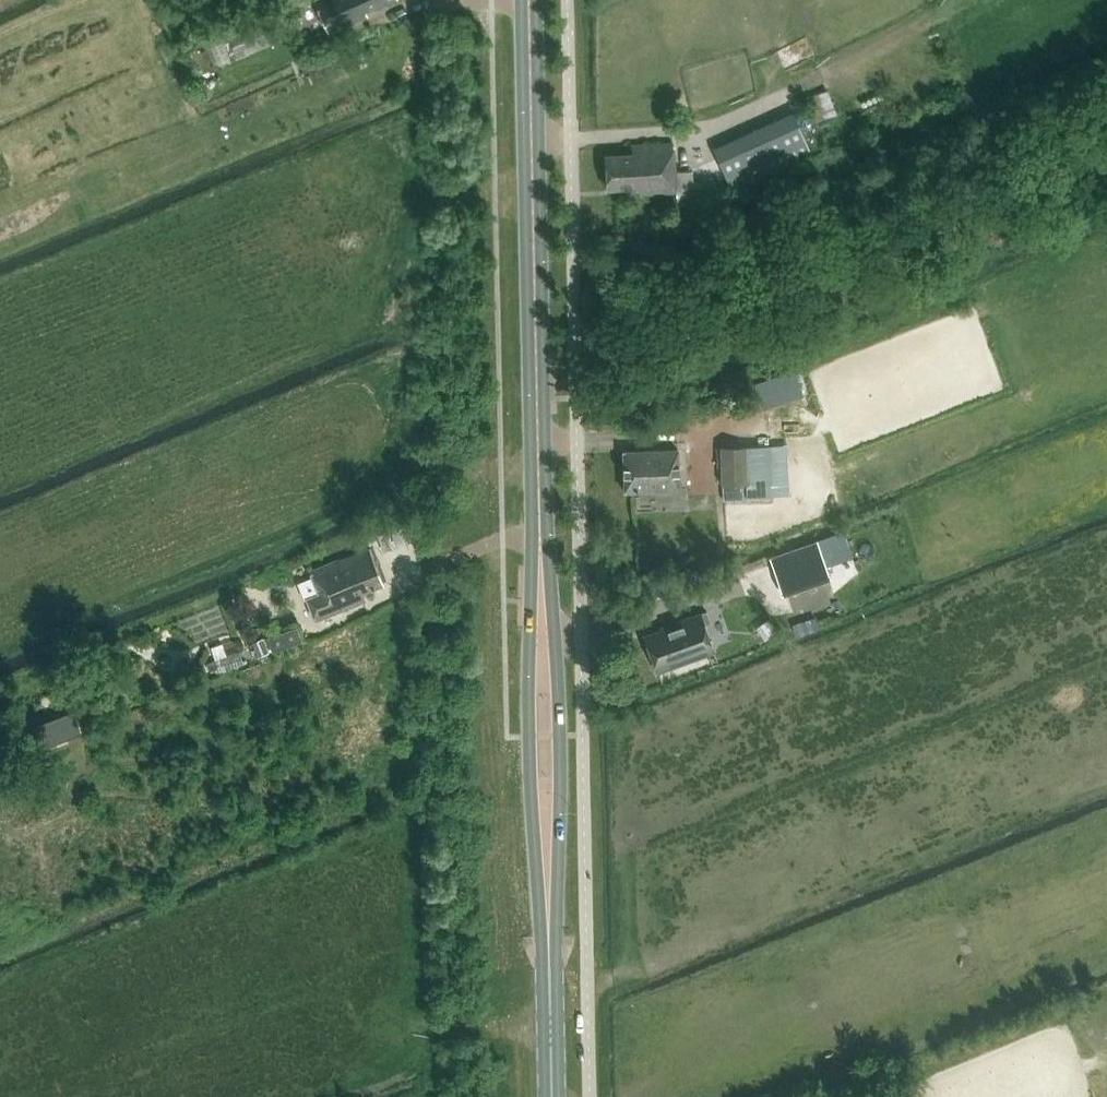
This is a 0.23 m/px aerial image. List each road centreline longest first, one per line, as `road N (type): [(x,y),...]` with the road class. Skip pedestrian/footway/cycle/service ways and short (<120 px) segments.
road 1 (primary): [(538,456),(529,736),(538,898),(549,943)]
road 2 (primary): [(549,943),(560,735),(538,456)]
road 3 (primary): [(529,0),(538,456)]
road 4 (primary): [(552,1096),(549,943)]

